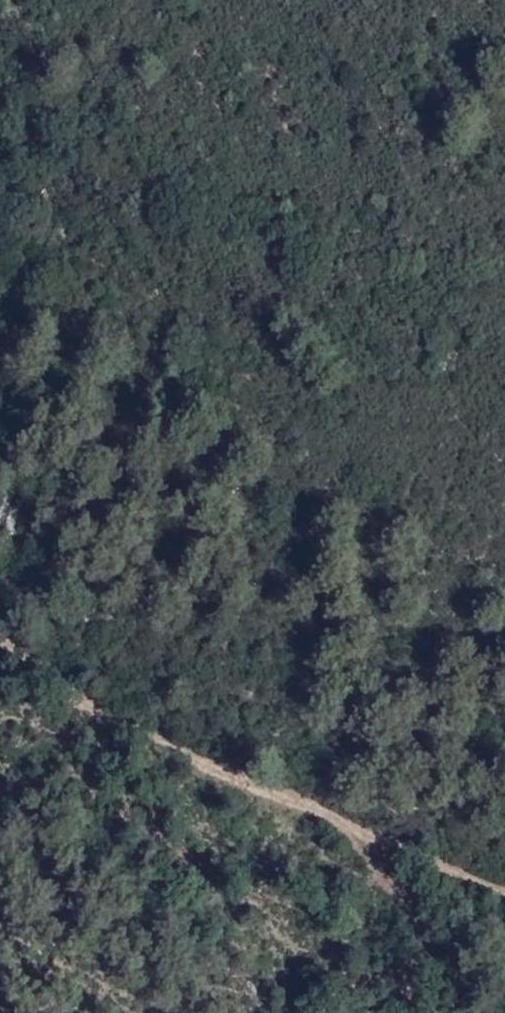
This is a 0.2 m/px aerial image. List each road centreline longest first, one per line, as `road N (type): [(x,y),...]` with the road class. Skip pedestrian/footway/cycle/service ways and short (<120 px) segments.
road 1 (track): [(0,647),(167,749),(342,812),(374,845),(418,853),(504,889)]

